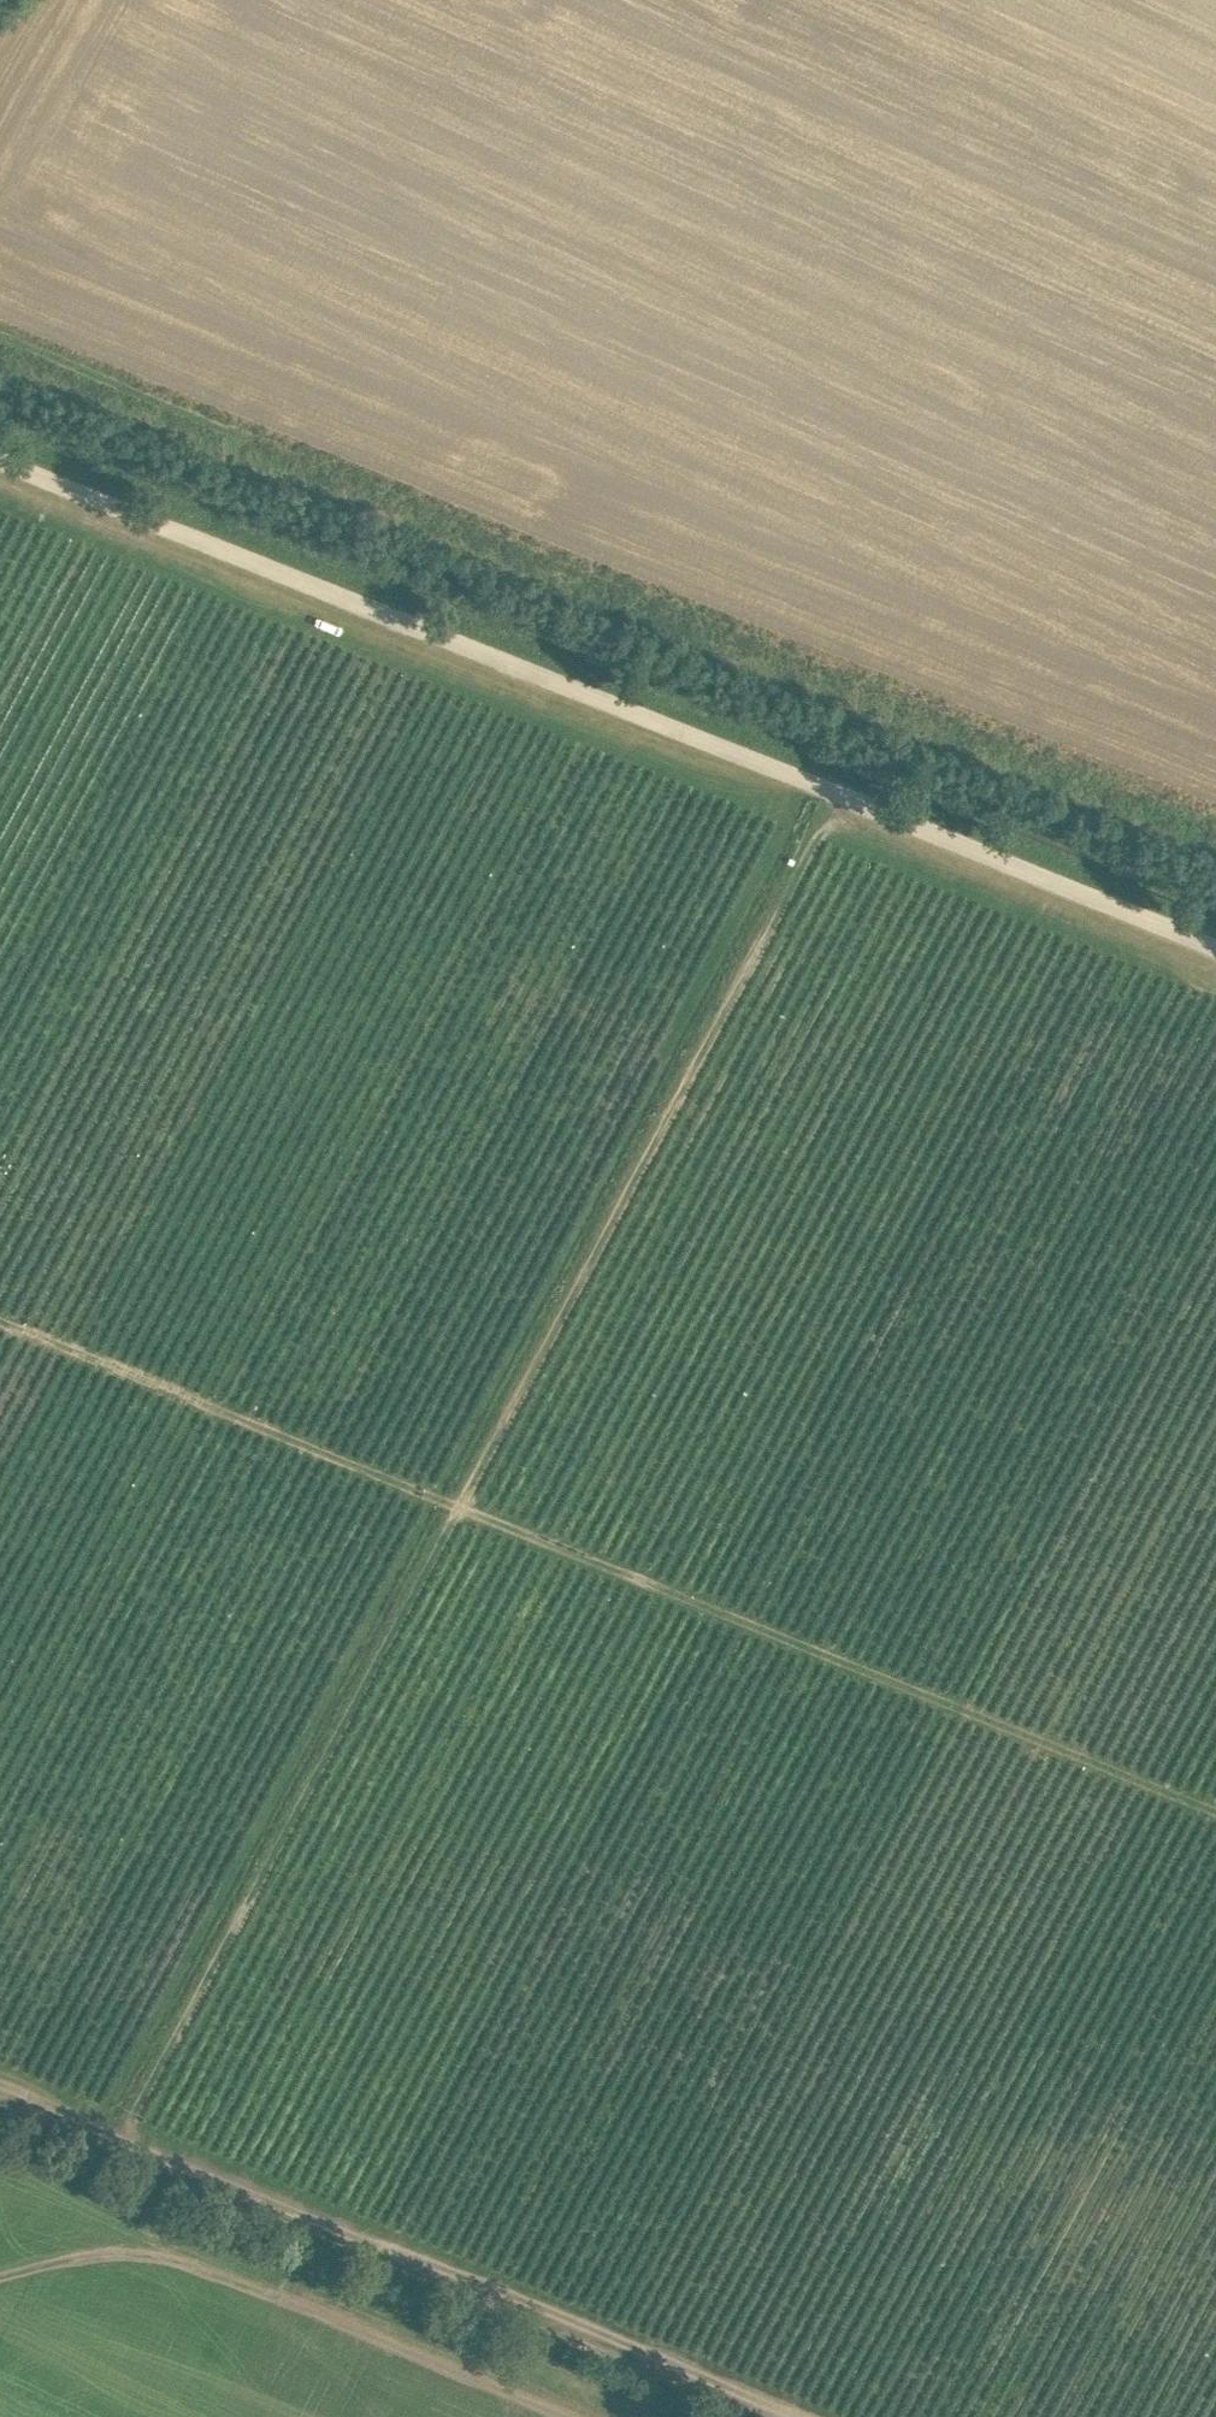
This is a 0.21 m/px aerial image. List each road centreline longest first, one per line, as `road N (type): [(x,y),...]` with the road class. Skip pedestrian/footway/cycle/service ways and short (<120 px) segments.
road 1 (track): [(1215,929),(0,454)]
road 2 (track): [(771,2416),(0,2089)]

